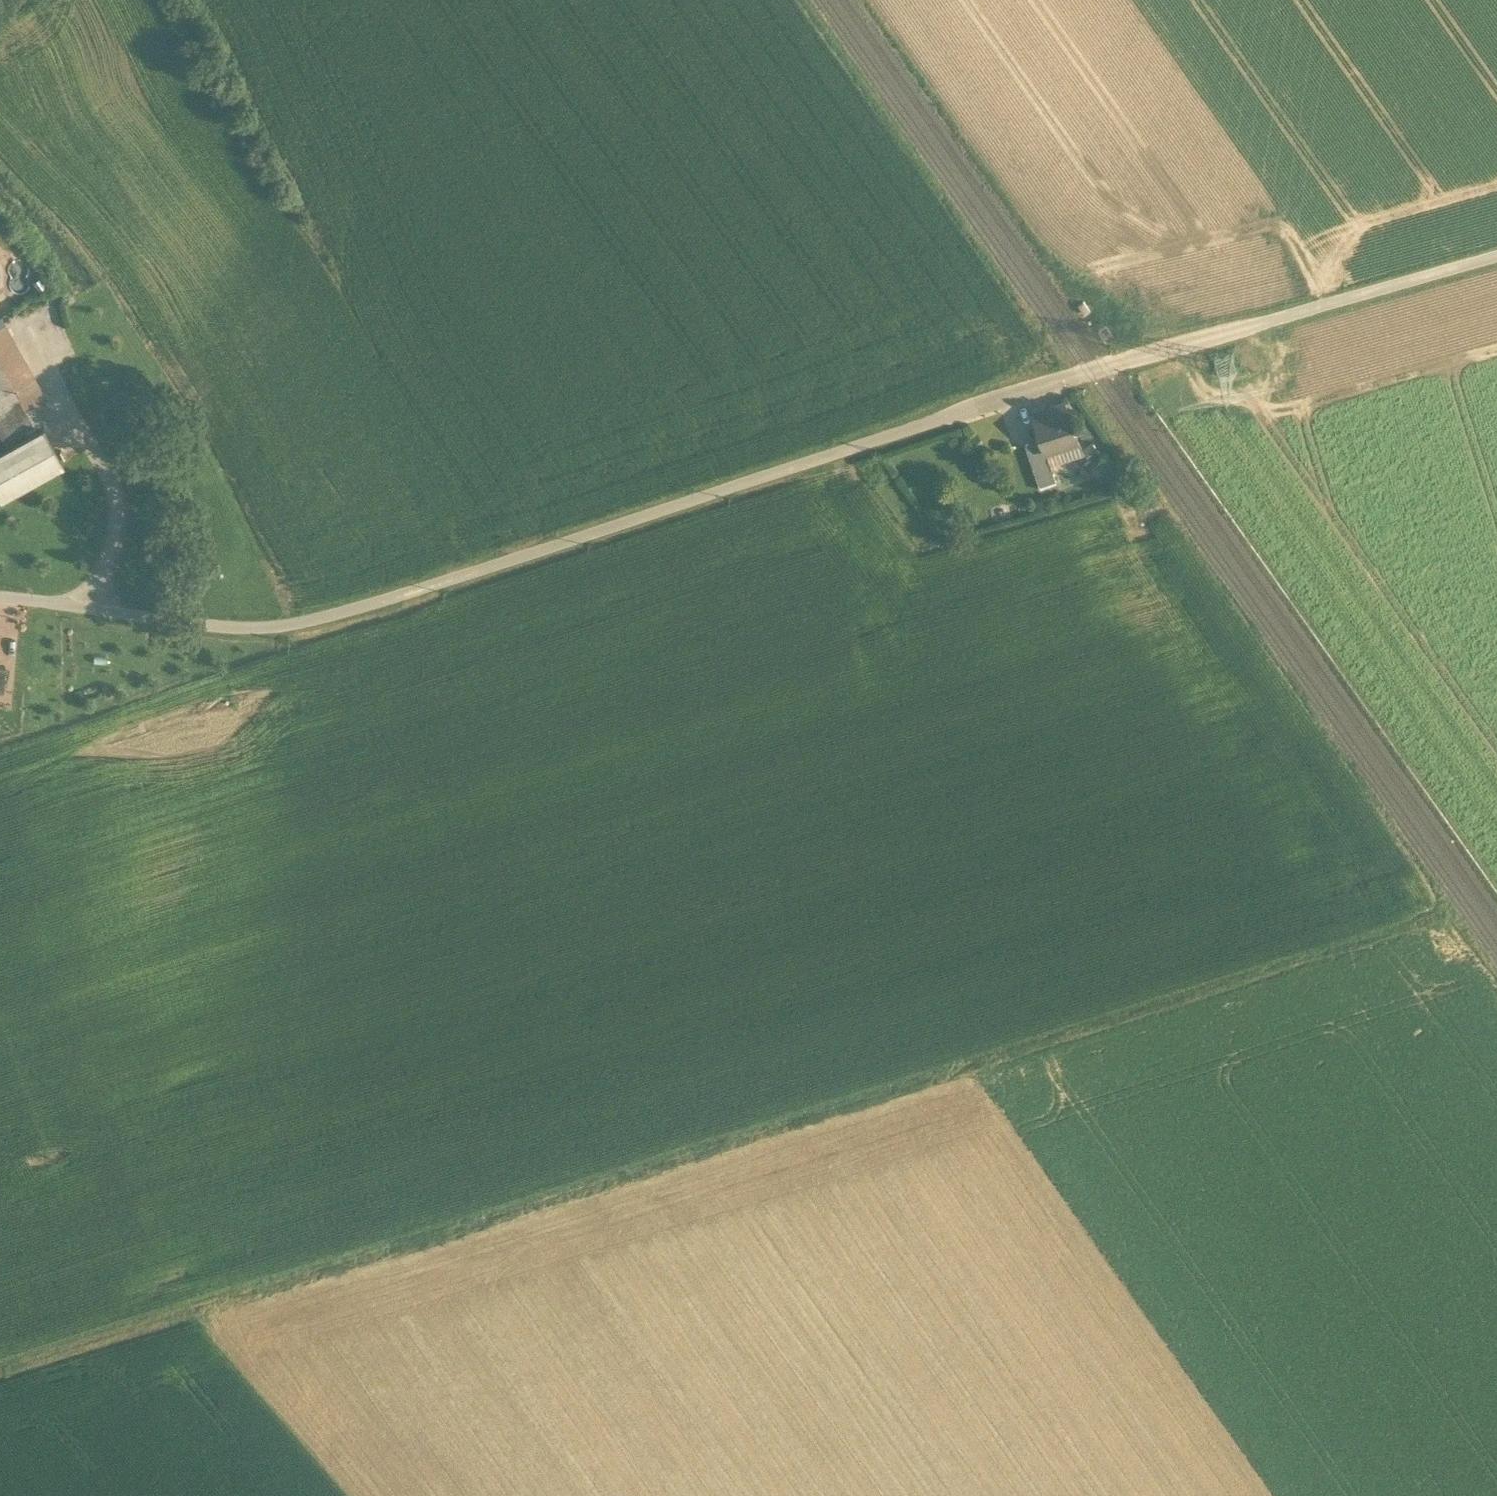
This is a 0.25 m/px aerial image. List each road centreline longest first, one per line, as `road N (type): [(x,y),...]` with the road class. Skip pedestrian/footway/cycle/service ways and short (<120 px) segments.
road 1 (unclassified): [(1496,256),(1090,371),(289,628),(0,600)]
road 2 (track): [(0,301),(36,329),(118,500),(111,610)]

